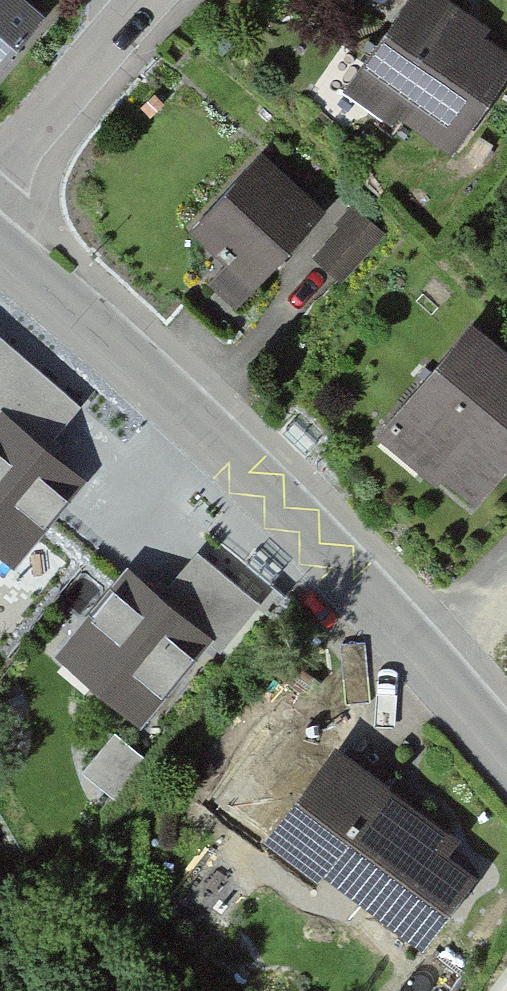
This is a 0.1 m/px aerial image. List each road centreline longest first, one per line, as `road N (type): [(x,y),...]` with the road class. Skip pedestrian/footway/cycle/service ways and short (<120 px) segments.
road 1 (tertiary): [(506,758),(333,560),(173,403),(0,252)]
road 2 (residential): [(0,165),(141,0)]

